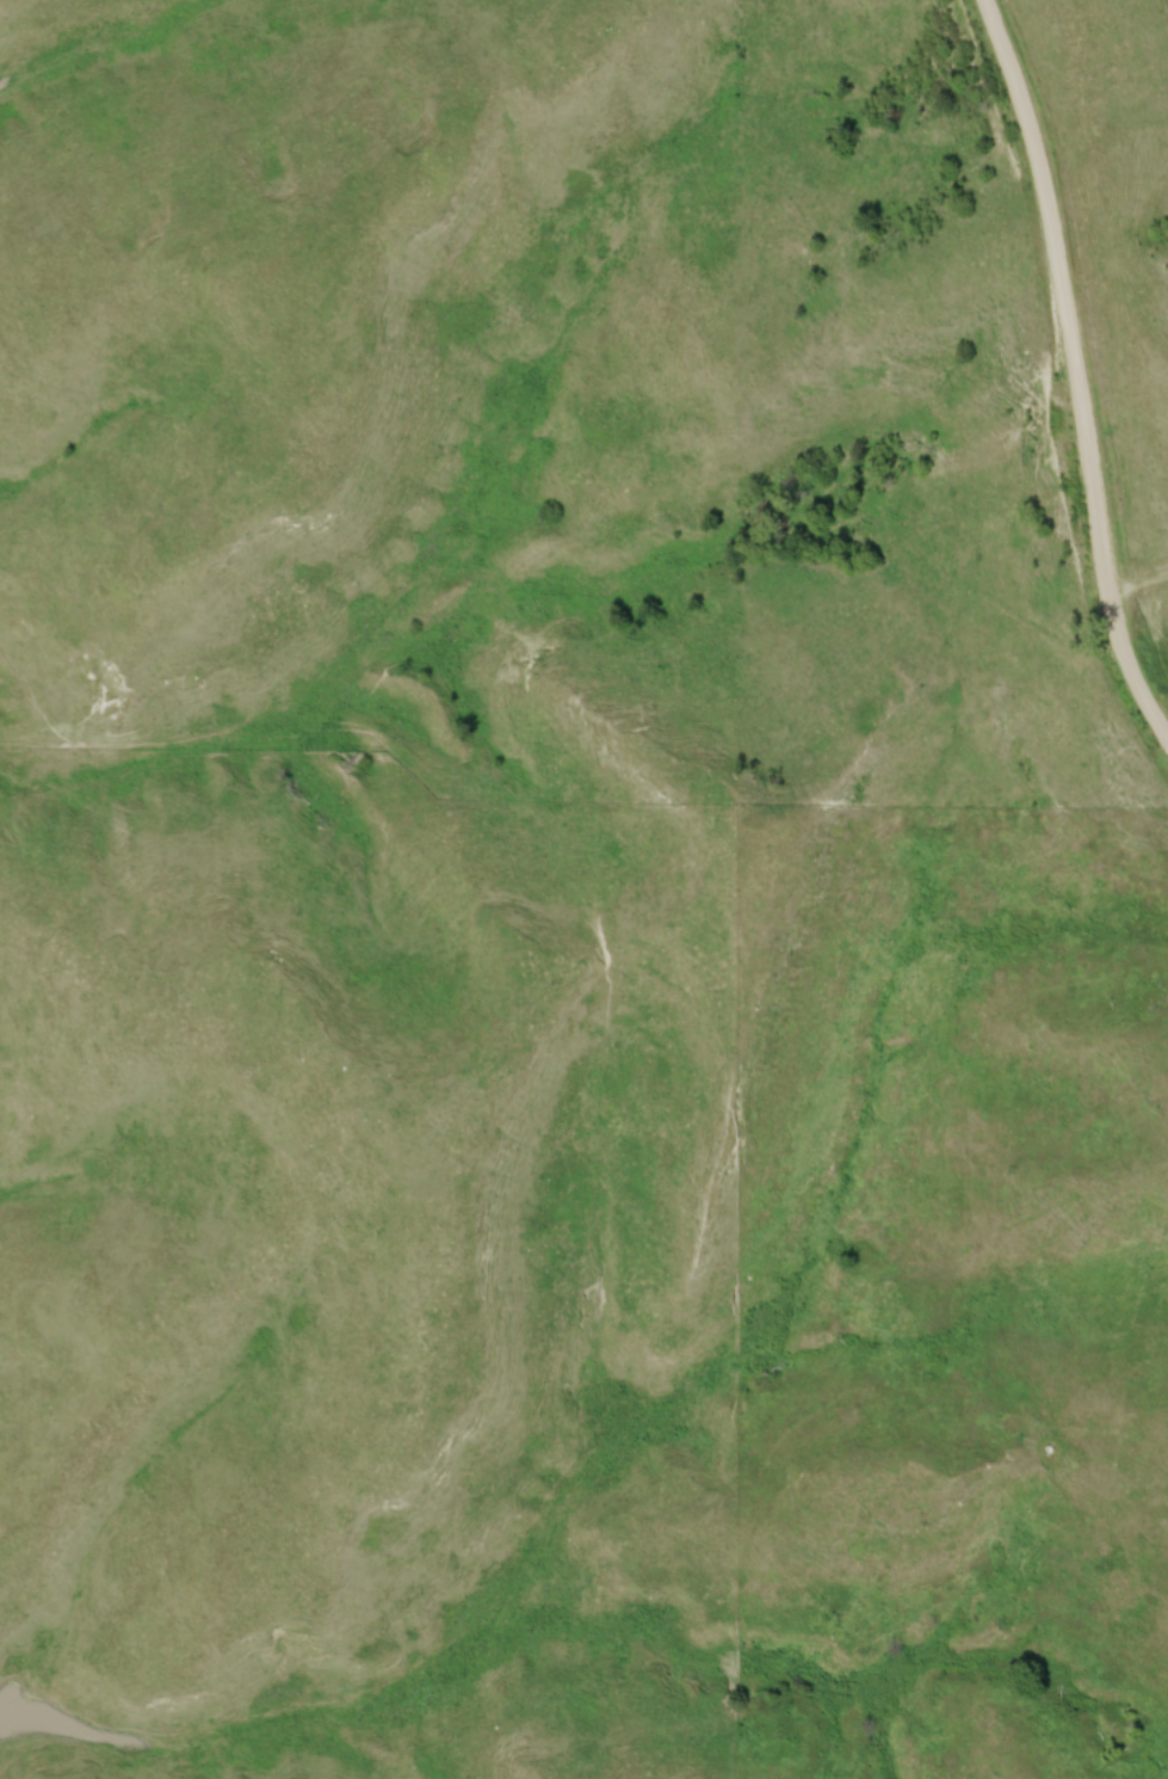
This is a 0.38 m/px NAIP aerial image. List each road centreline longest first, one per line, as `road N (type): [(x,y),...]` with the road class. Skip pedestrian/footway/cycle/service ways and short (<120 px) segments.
road 1 (residential): [(1167,736),(1114,611),(1034,135),(988,0)]

